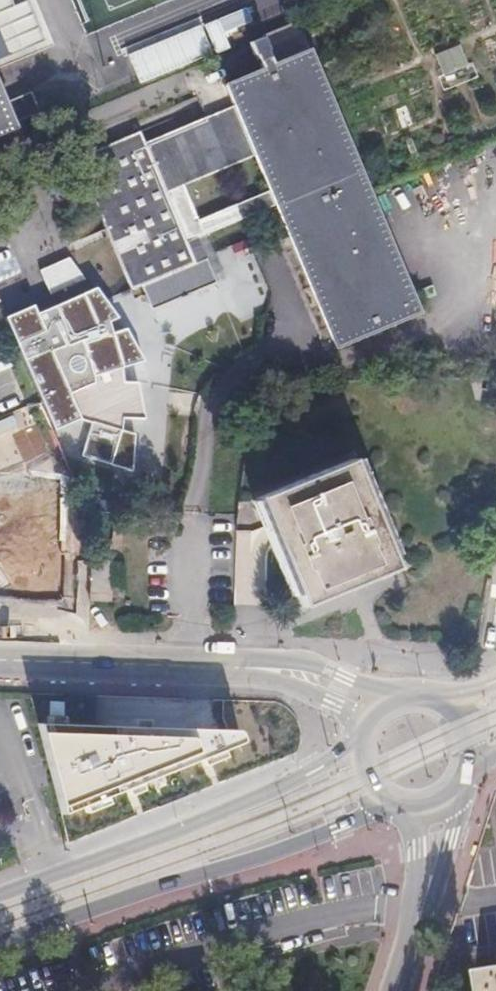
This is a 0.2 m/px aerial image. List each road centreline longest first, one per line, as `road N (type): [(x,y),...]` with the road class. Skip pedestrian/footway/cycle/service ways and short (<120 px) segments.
road 1 (tertiary): [(0,943),(267,855),(385,803)]
road 2 (tertiary): [(354,752),(180,830),(0,895)]
road 3 (residential): [(0,660),(263,671),(302,676),(374,707)]
road 4 (residential): [(395,990),(424,901),(437,807)]

